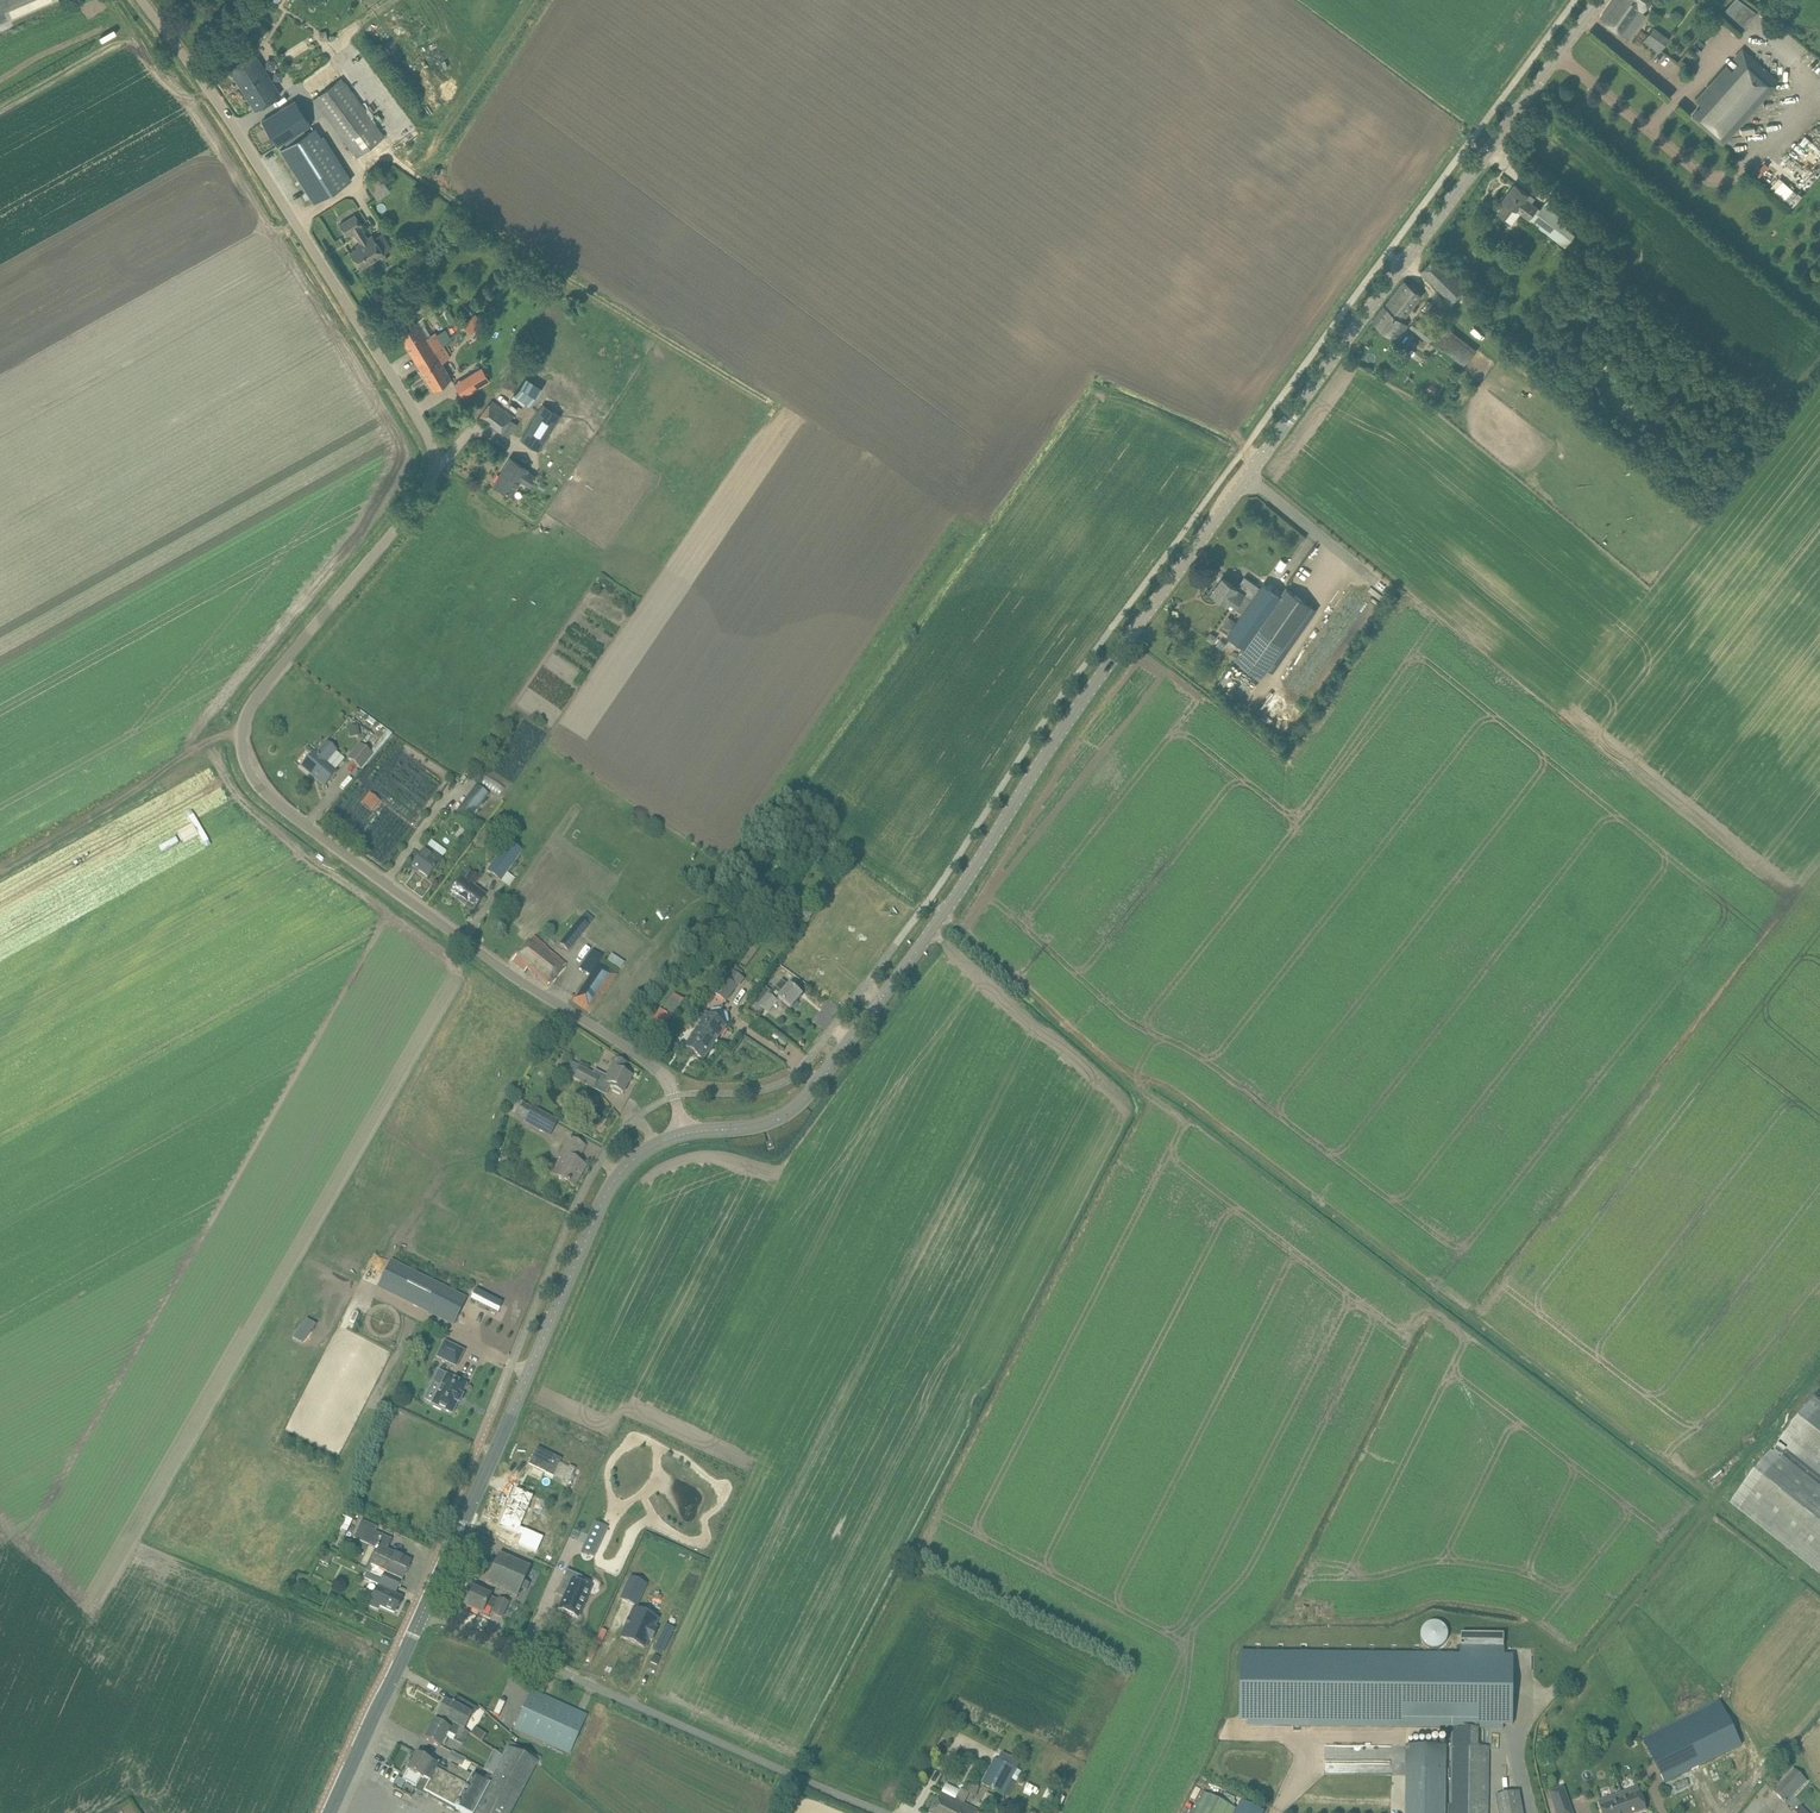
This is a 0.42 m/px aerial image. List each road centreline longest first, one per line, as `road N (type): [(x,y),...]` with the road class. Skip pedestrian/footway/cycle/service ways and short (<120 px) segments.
road 1 (unclassified): [(685,1133),(667,1079),(511,975),(254,782),(244,760),(245,714),(423,497),(434,455),(228,118),(140,0)]
road 2 (tertiary): [(685,1133),(769,1124),(788,1116),(824,1078),(946,912),(1087,697),(1601,0)]
road 3 (tertiary): [(421,1615),(605,1194),(644,1148),(685,1133)]
road 4 (unclassified): [(888,1812),(421,1615)]
road 5 (track): [(0,870),(241,736)]
road 6 (tertiary): [(331,1812),(421,1615)]

